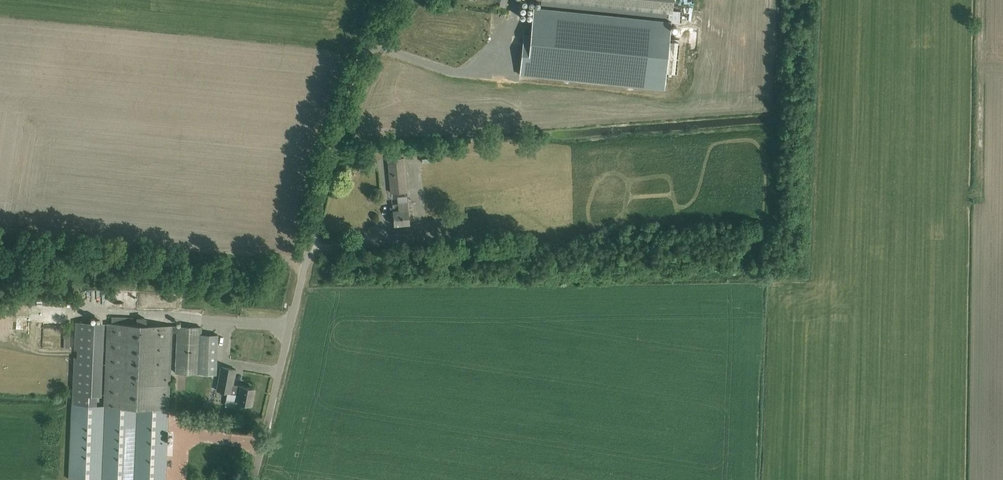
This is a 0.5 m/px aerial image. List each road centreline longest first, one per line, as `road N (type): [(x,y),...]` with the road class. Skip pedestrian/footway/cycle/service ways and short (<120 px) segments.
road 1 (unclassified): [(255,479),(345,101),(407,0)]

